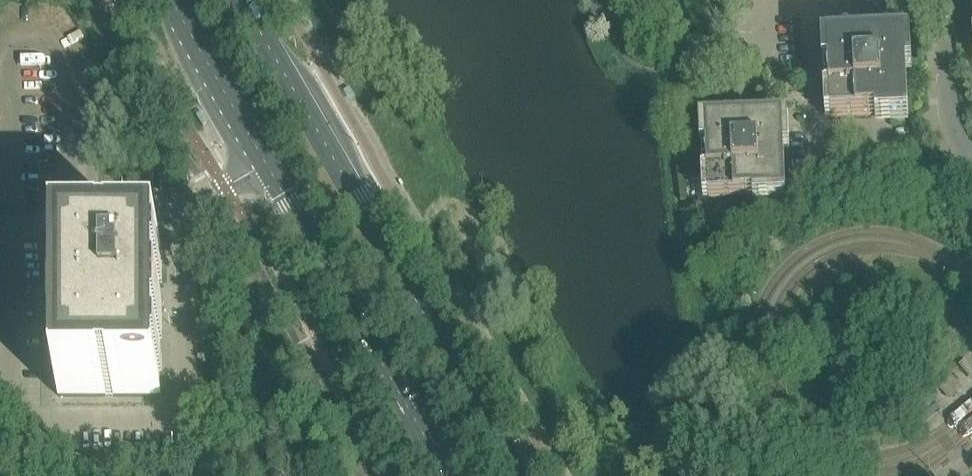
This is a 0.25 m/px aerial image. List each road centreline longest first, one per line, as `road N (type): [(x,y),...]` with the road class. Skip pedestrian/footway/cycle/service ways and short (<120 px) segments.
road 1 (primary): [(170,0),(450,475)]
road 2 (primary): [(518,475),(241,0)]
road 3 (residential): [(971,161),(947,133),(941,0)]

